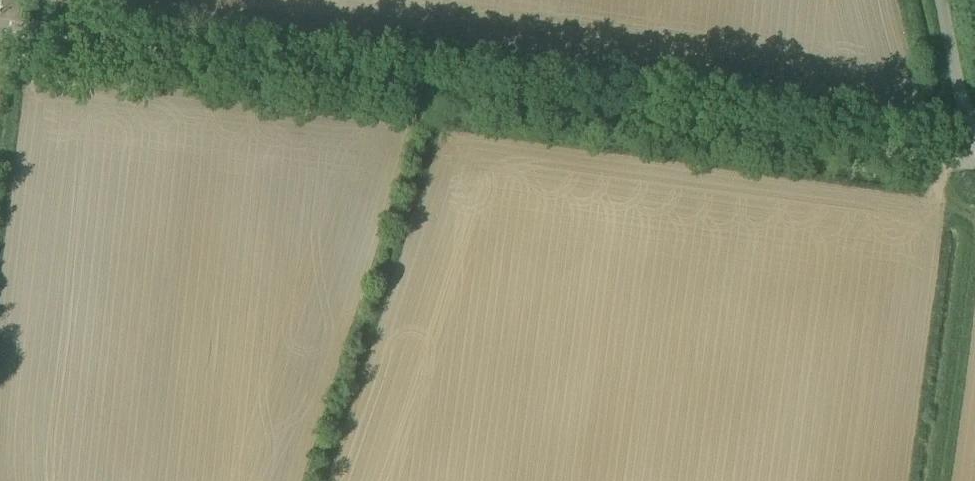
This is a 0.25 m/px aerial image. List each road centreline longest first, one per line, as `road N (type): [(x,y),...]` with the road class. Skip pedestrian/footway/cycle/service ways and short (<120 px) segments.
road 1 (unclassified): [(0,32),(501,119),(974,166)]
road 2 (unclassified): [(951,0),(974,147)]

